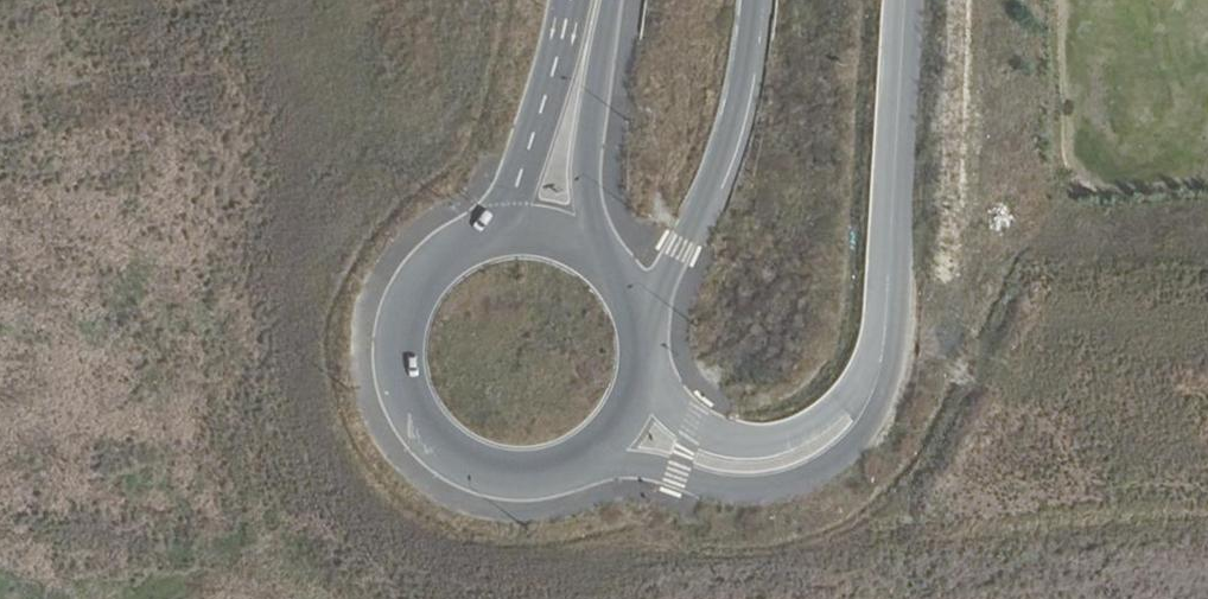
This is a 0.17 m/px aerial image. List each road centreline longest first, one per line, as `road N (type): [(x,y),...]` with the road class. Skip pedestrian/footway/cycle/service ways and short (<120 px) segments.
road 1 (unclassified): [(500,227),(451,246),(400,307),(392,360),(406,411),(440,453),(488,476),(542,478),(591,458)]
road 2 (unclassified): [(591,458),(722,487),(795,482),(836,463),(854,443),(882,356)]
road 3 (unclassified): [(882,356),(904,0)]
road 4 (trunk): [(641,313),(722,156),(740,98),(753,0)]
road 5 (unclassified): [(882,356),(825,417),(760,443),(730,440),(695,423),(647,368)]
road 6 (unclassified): [(591,247),(588,165),(610,0)]
road 7 (unclassified): [(573,8),(500,227)]

